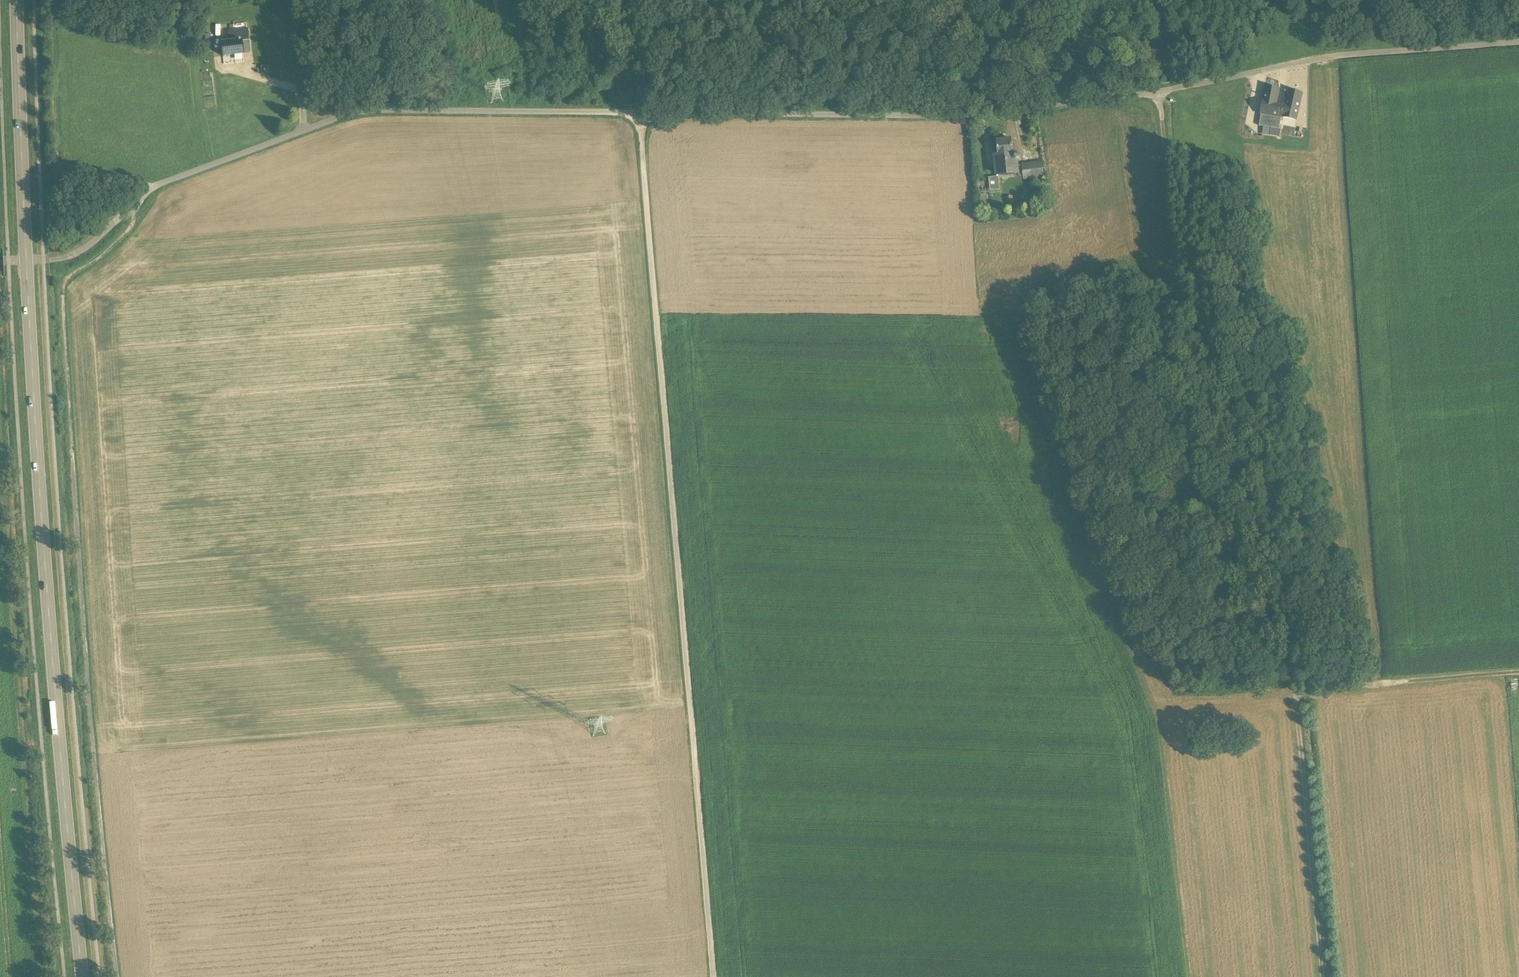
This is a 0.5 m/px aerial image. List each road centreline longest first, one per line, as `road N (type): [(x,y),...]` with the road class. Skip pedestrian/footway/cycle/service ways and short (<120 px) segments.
road 1 (unclassified): [(1518,37),(1337,50),(995,115),(359,111),(155,190),(72,257),(50,261)]
road 2 (primary): [(82,976),(41,518),(16,0)]
road 3 (track): [(1157,86),(1178,258),(1294,690),(1324,976)]
road 4 (track): [(640,114),(717,976)]
road 5 (track): [(692,729),(1518,674)]
road 6 (track): [(134,206),(128,234),(64,285),(63,309),(116,976)]
road 7 (track): [(46,976),(0,464)]
road 8 (track): [(307,131),(297,93),(219,62)]

